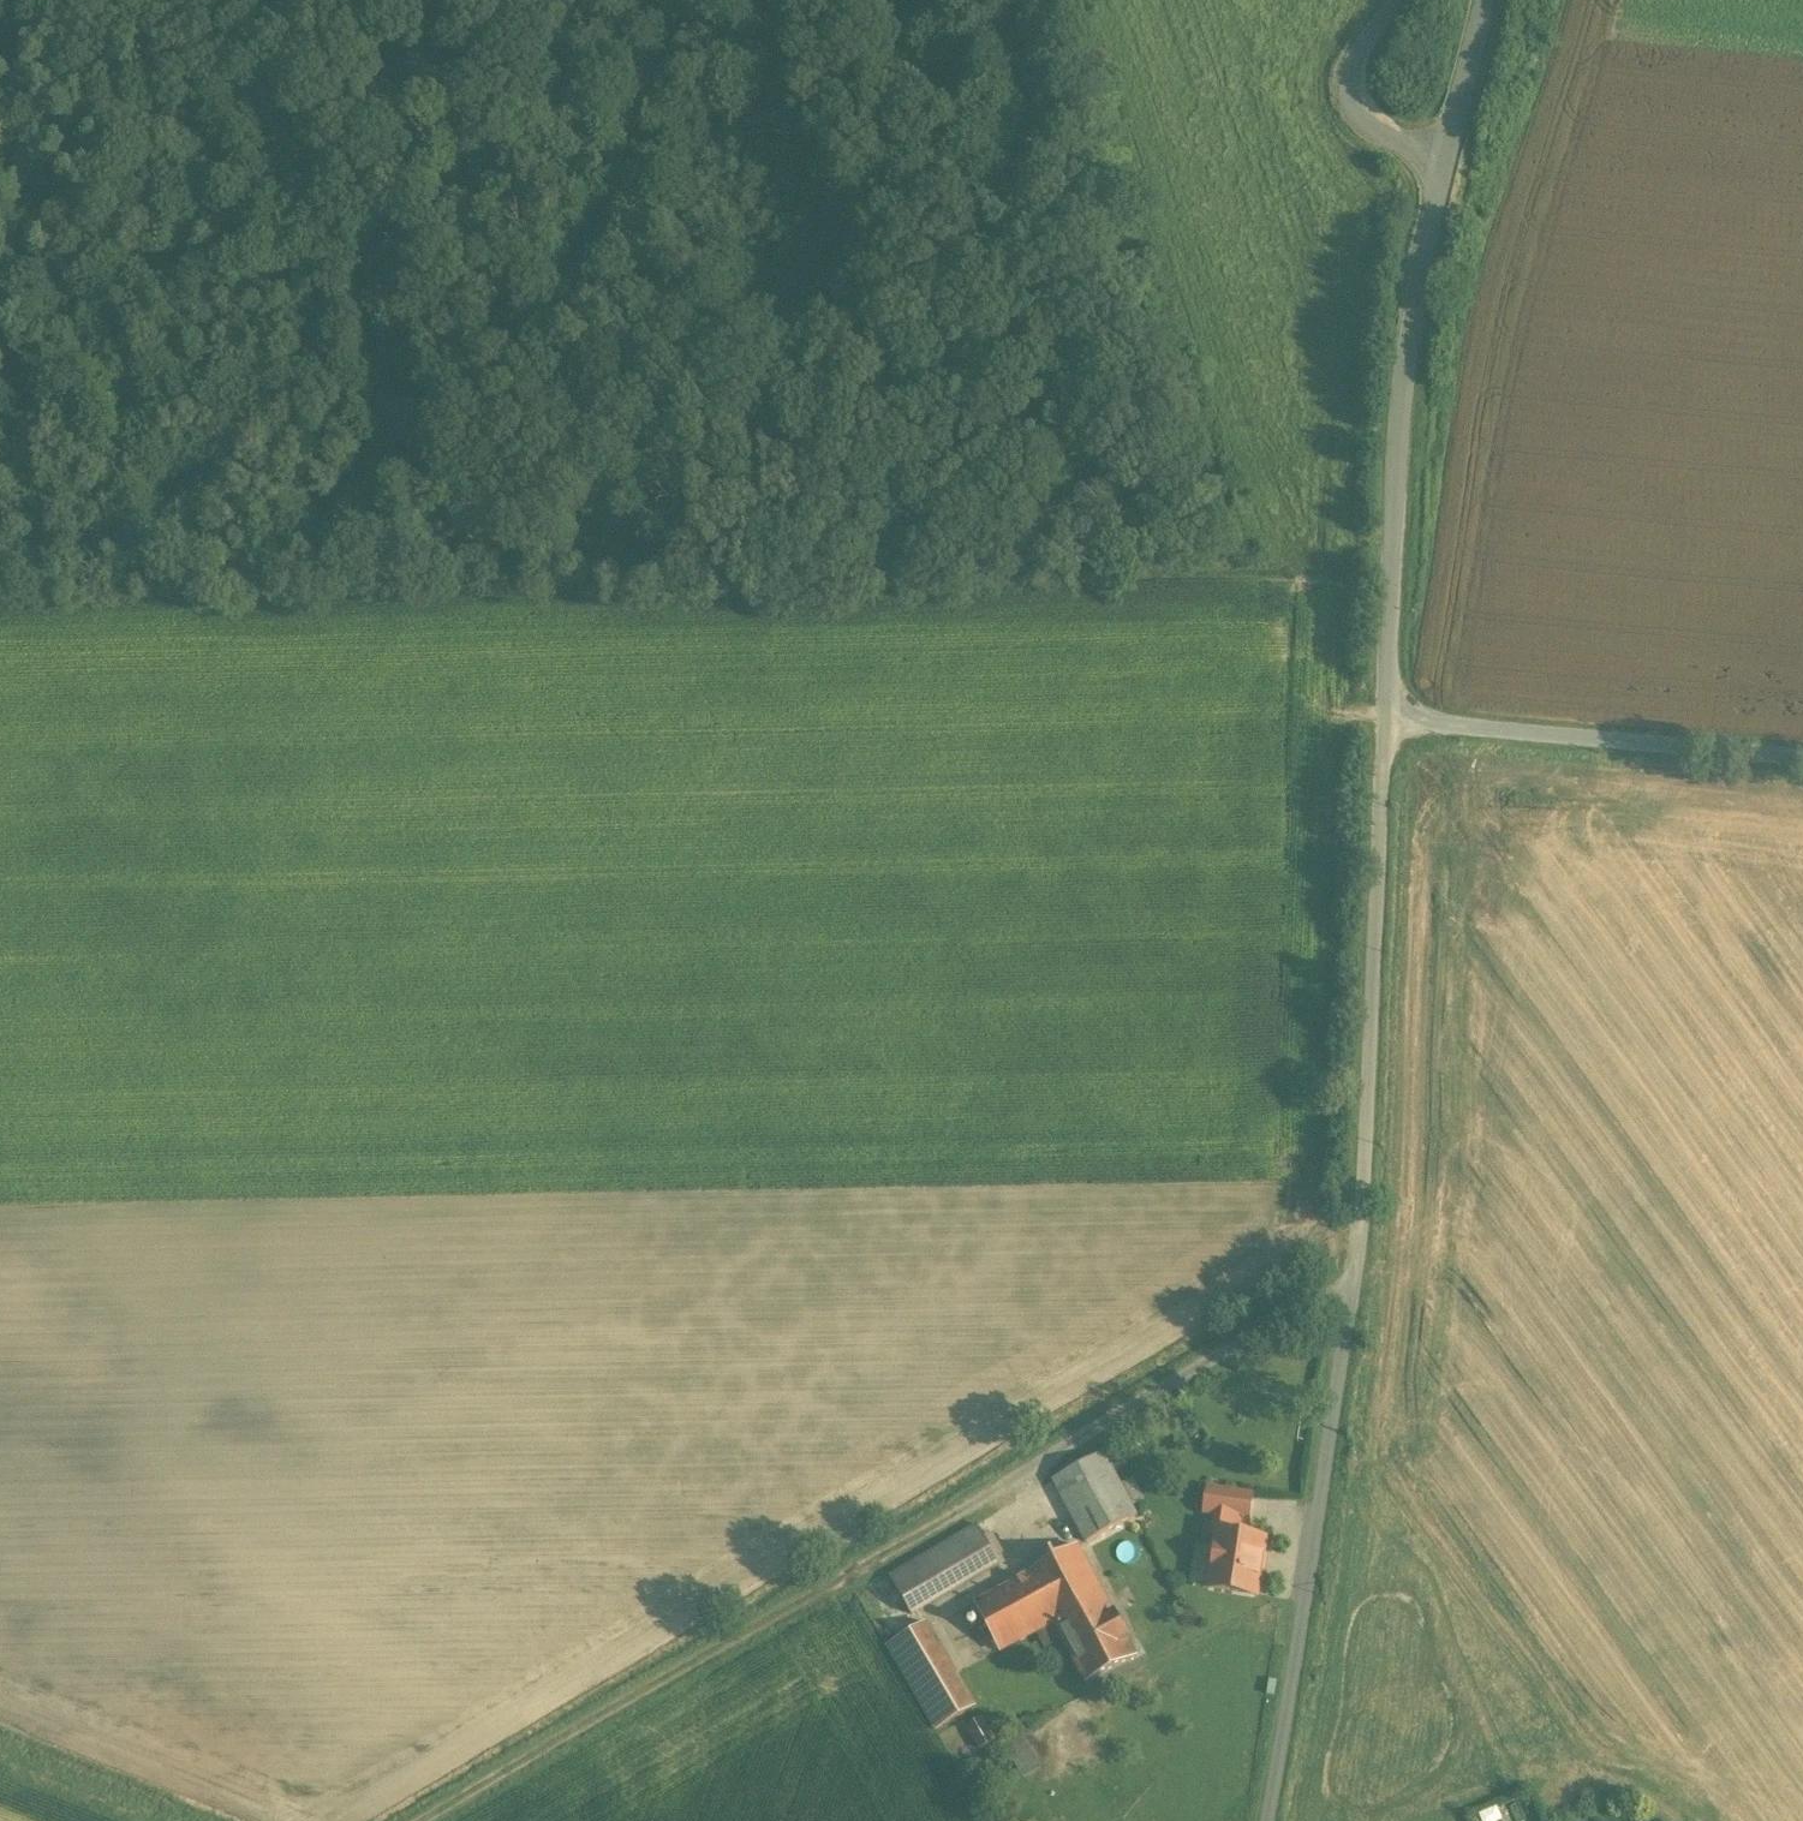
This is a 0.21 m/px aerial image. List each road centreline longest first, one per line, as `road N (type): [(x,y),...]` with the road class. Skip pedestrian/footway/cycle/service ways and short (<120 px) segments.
road 1 (unclassified): [(1395,700),(1372,1175),(1273,1820)]
road 2 (track): [(1356,1279),(430,1820)]
road 3 (unclassified): [(1445,153),(1408,362),(1395,700)]
road 4 (unclassified): [(1395,700),(1802,737)]
road 5 (unclassified): [(1393,0),(1364,49),(1357,101),(1391,137),(1445,153)]
road 6 (unclassified): [(1487,0),(1445,153)]

